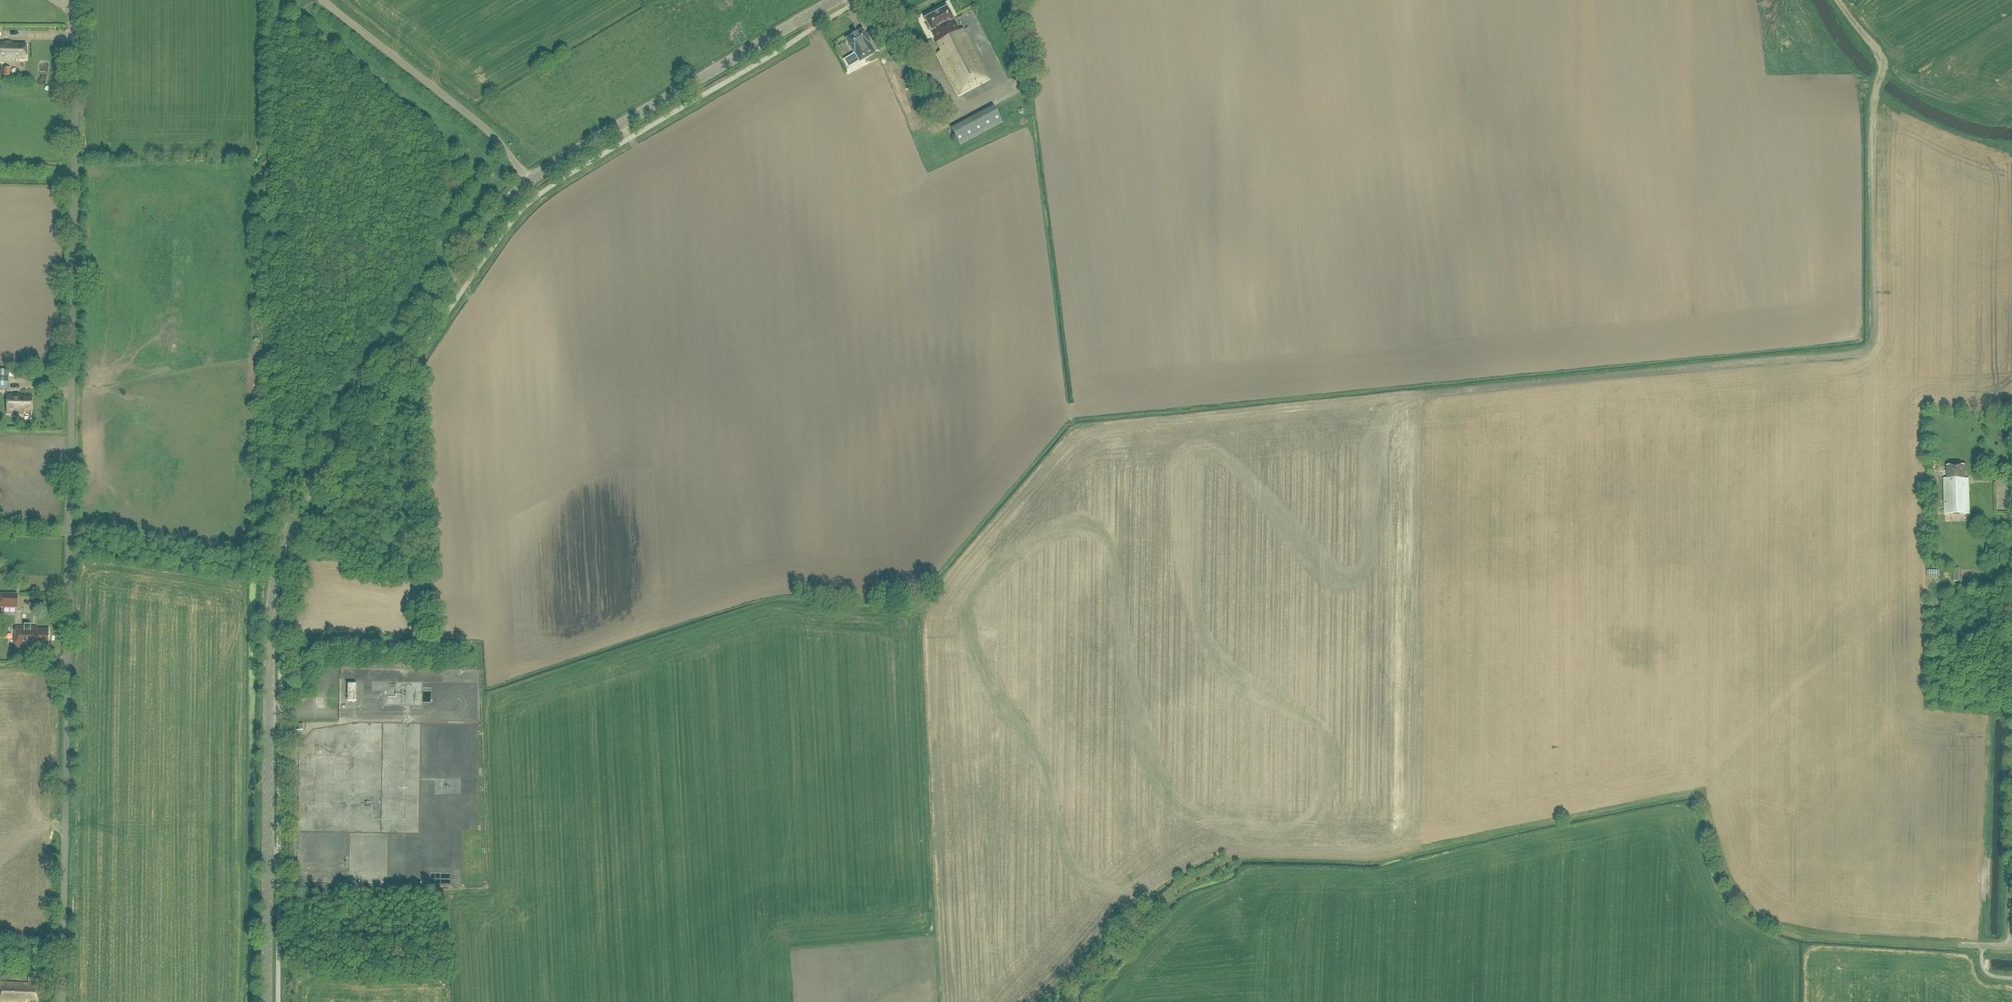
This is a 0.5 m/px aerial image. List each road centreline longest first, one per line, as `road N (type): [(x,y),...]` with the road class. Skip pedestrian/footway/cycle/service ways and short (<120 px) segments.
road 1 (unclassified): [(62,1001),(76,43)]
road 2 (tertiary): [(266,1001),(270,610),(279,560),(309,486),(526,181)]
road 3 (track): [(1067,1001),(1163,901),(1235,858),(1395,855)]
road 4 (tertiary): [(526,181),(836,0)]
road 5 (unclassified): [(526,181),(489,131),(325,0)]
road 6 (track): [(2011,947),(2011,776)]

